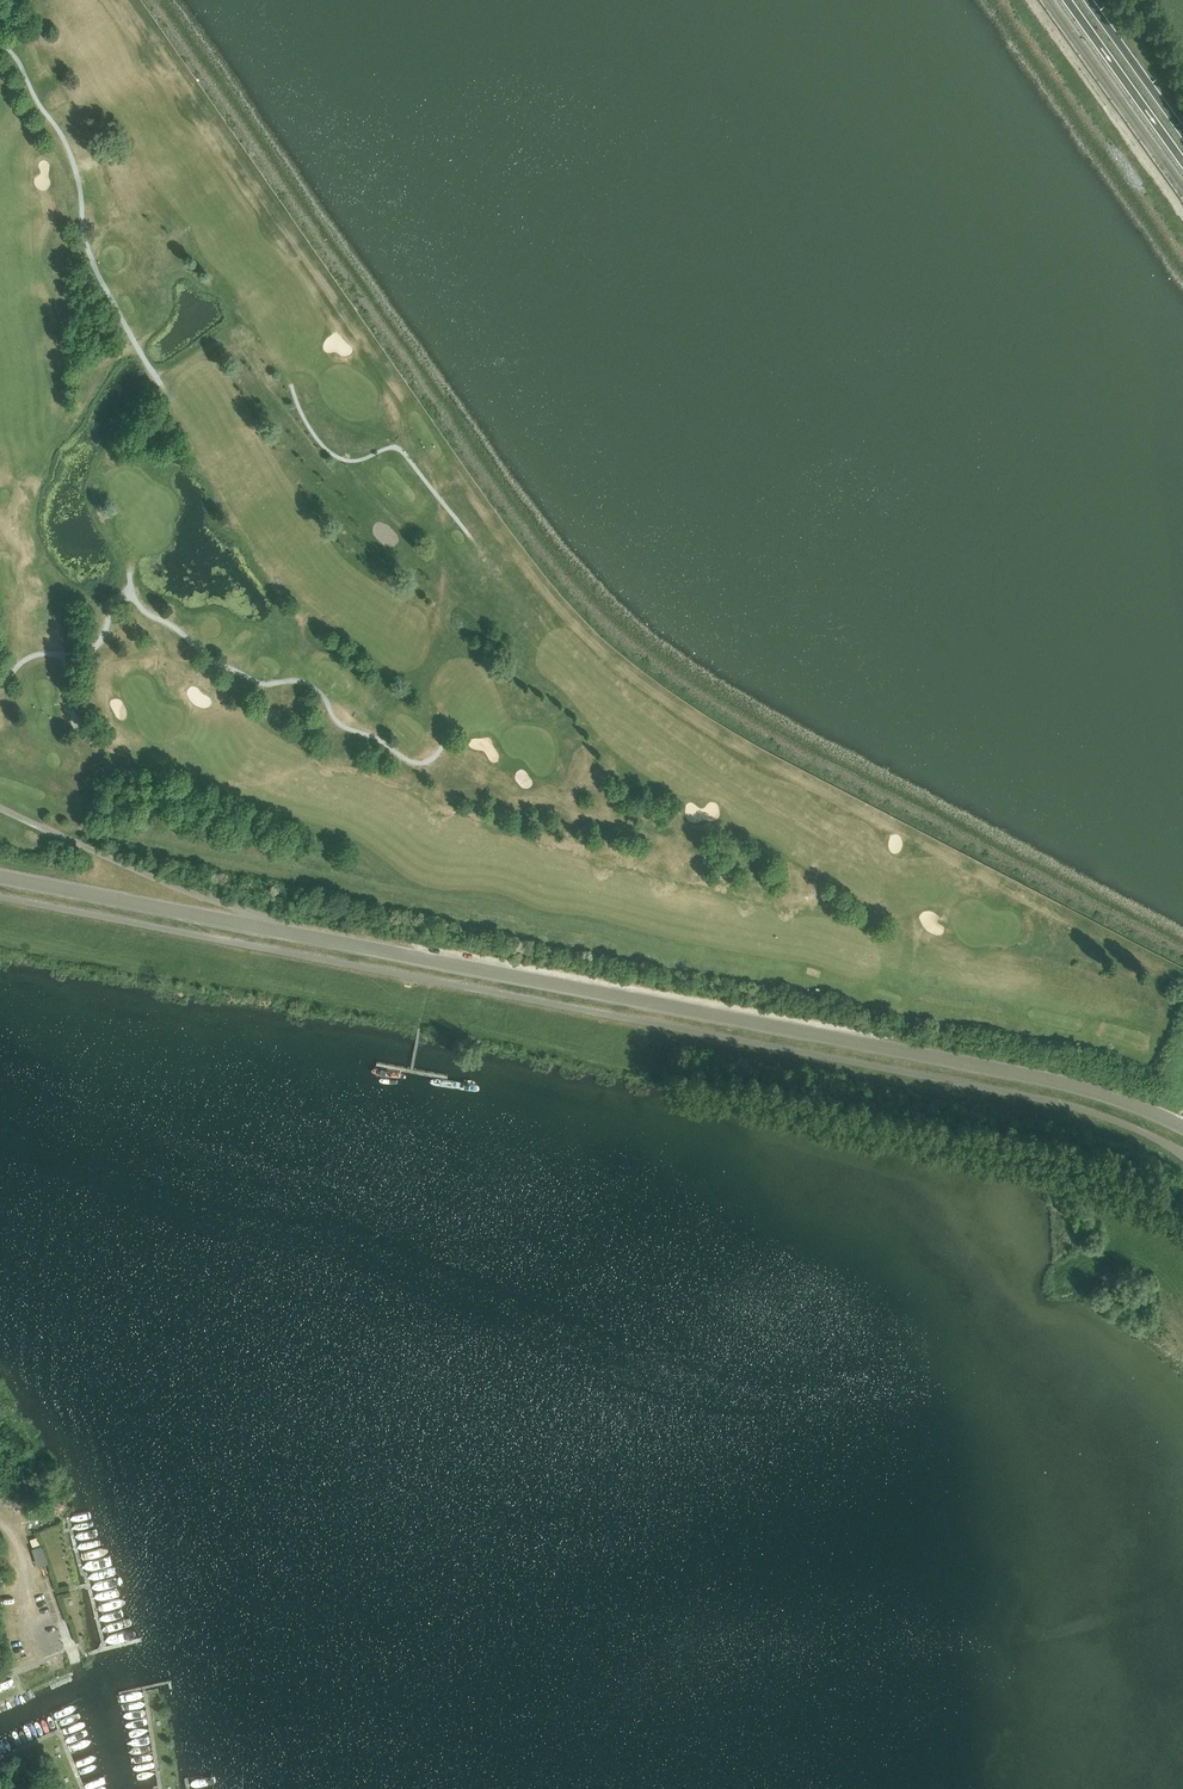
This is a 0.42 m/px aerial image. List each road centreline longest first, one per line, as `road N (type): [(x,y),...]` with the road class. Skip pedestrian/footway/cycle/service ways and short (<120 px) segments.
road 1 (unclassified): [(1182,1126),(1098,1088),(0,878)]
road 2 (unclassified): [(1182,191),(1046,0)]
road 3 (motorway): [(1068,0),(1182,162)]
road 4 (motorway): [(1182,131),(1089,0)]

